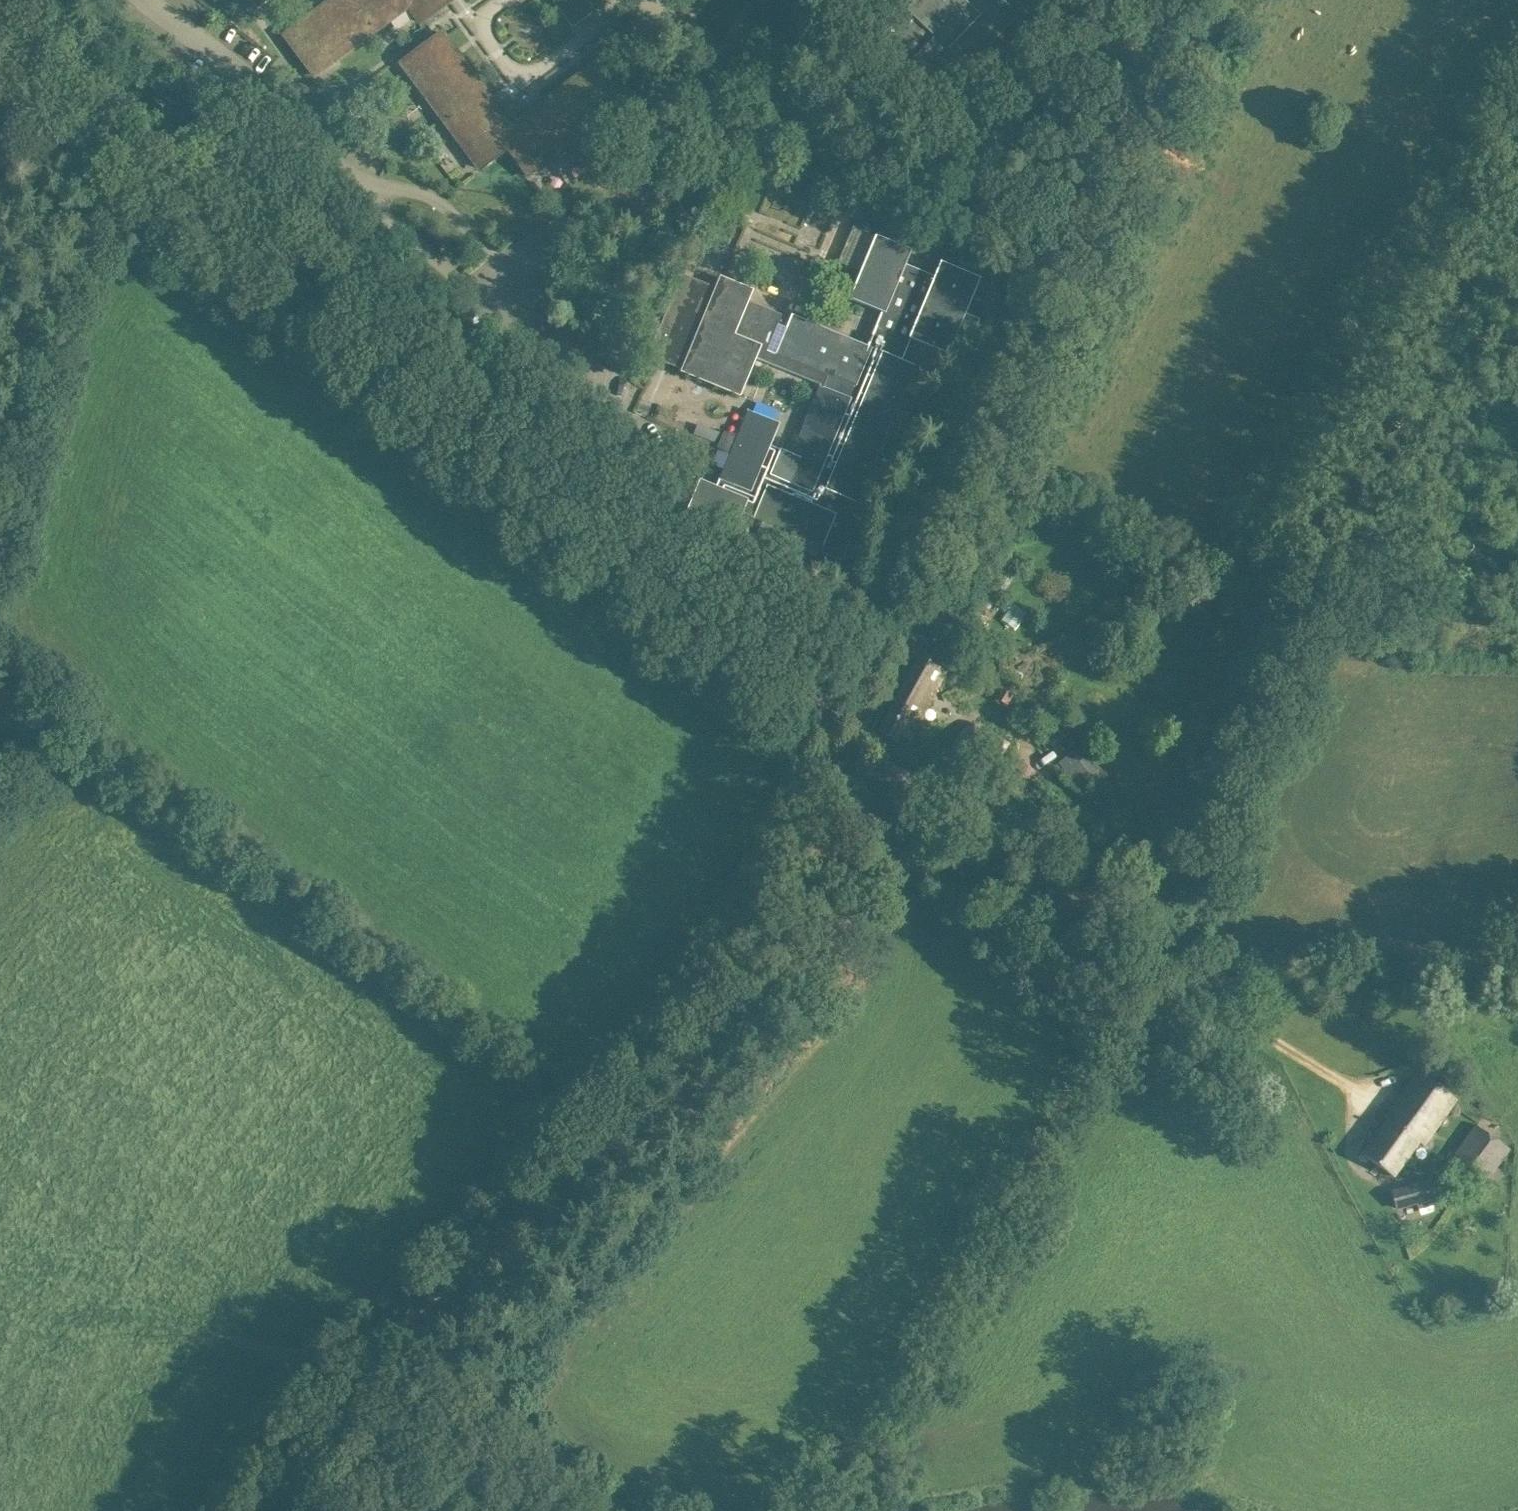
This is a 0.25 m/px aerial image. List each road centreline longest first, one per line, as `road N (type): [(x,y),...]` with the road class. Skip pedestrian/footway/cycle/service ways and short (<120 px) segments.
road 1 (track): [(854,738),(0,53)]
road 2 (track): [(273,1510),(335,1388),(593,1102),(755,894),(854,738)]
road 3 (track): [(854,738),(1218,0)]
road 4 (track): [(1517,953),(1449,960),(1369,945),(1288,967),(1170,980),(1070,912),(854,738)]

